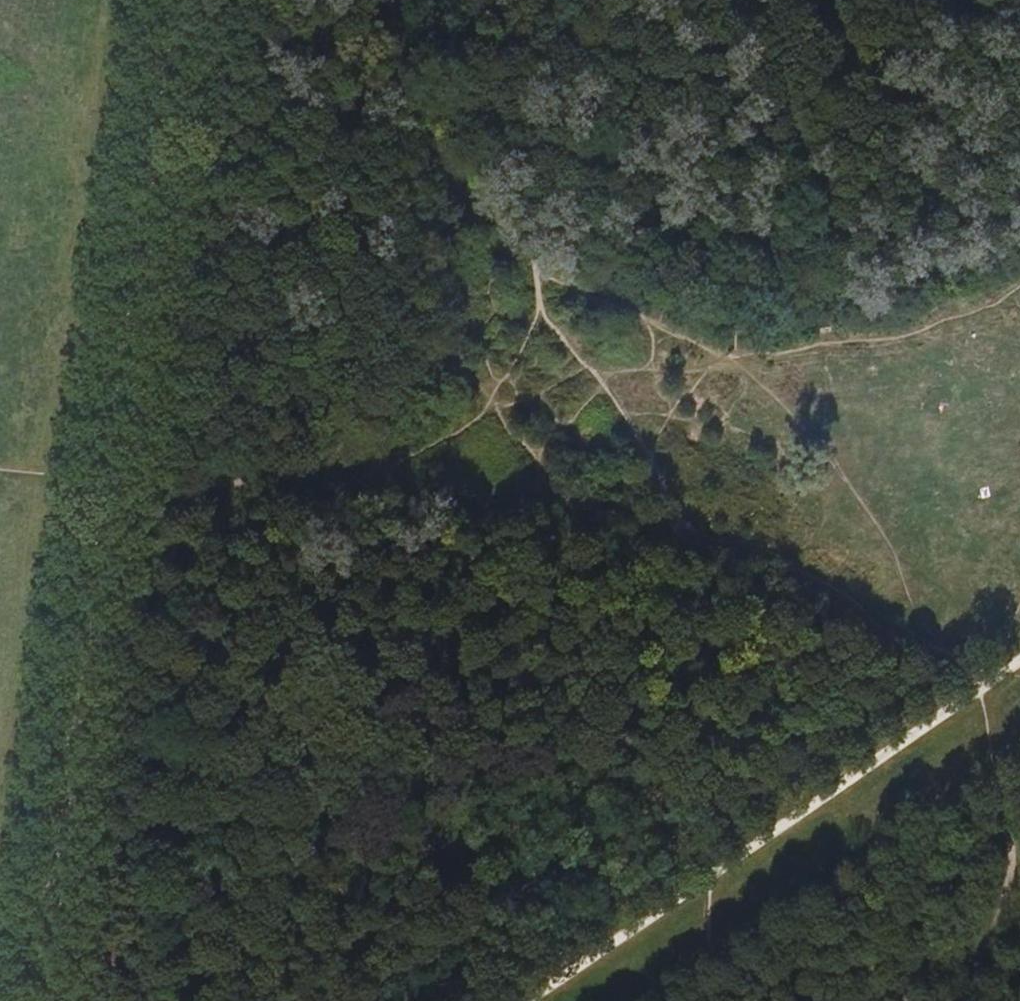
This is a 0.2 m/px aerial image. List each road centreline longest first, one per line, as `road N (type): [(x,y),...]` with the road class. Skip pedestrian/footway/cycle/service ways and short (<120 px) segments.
road 1 (track): [(180,0),(39,1000)]
road 2 (track): [(527,1000),(991,679)]

